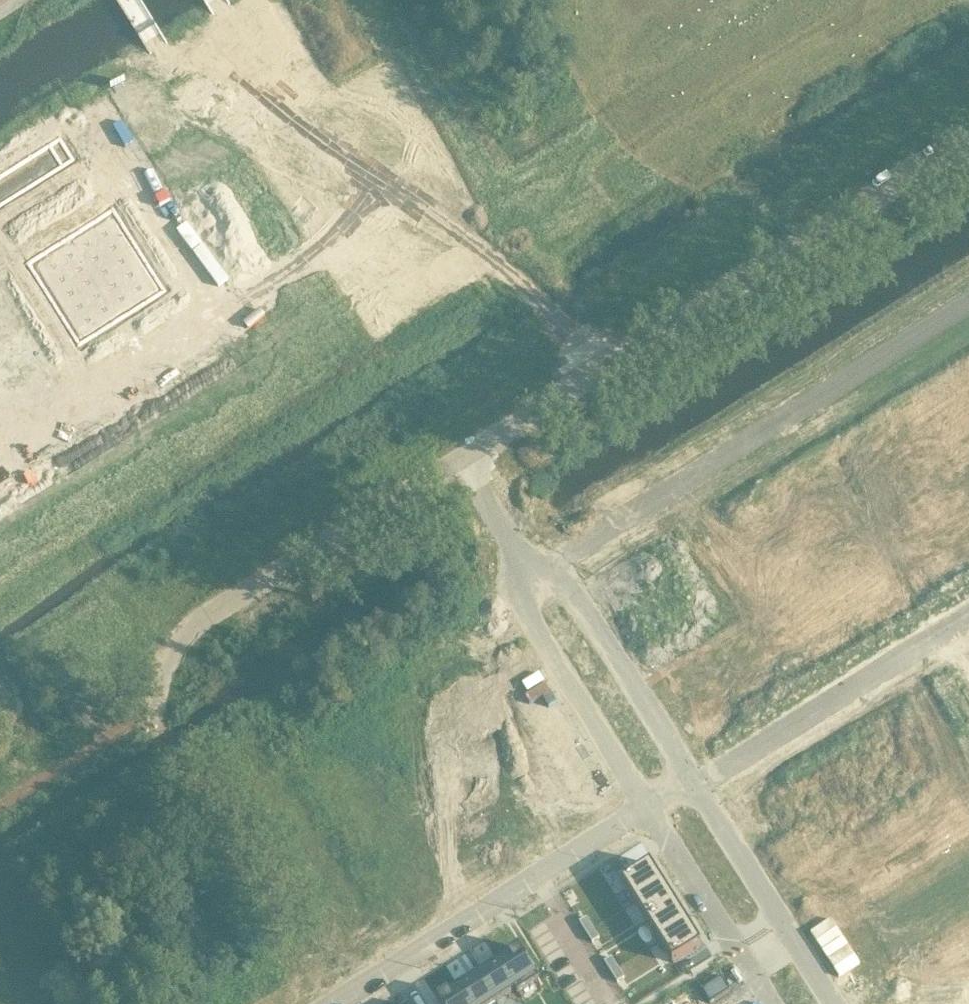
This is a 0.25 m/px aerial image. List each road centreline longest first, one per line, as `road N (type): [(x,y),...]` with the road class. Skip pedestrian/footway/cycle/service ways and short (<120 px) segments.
road 1 (unclassified): [(460,451),(968,136)]
road 2 (residential): [(538,576),(968,307)]
road 3 (residential): [(332,1003),(655,808)]
road 4 (residential): [(694,784),(957,626)]
road 5 (residential): [(538,576),(531,608),(541,632),(655,808)]
road 6 (residential): [(694,784),(581,604),(567,587),(538,576)]
road 7 (residential): [(830,1003),(694,784)]
road 8 (residential): [(655,808),(774,1003)]
road 9 (residential): [(538,576),(460,451)]

